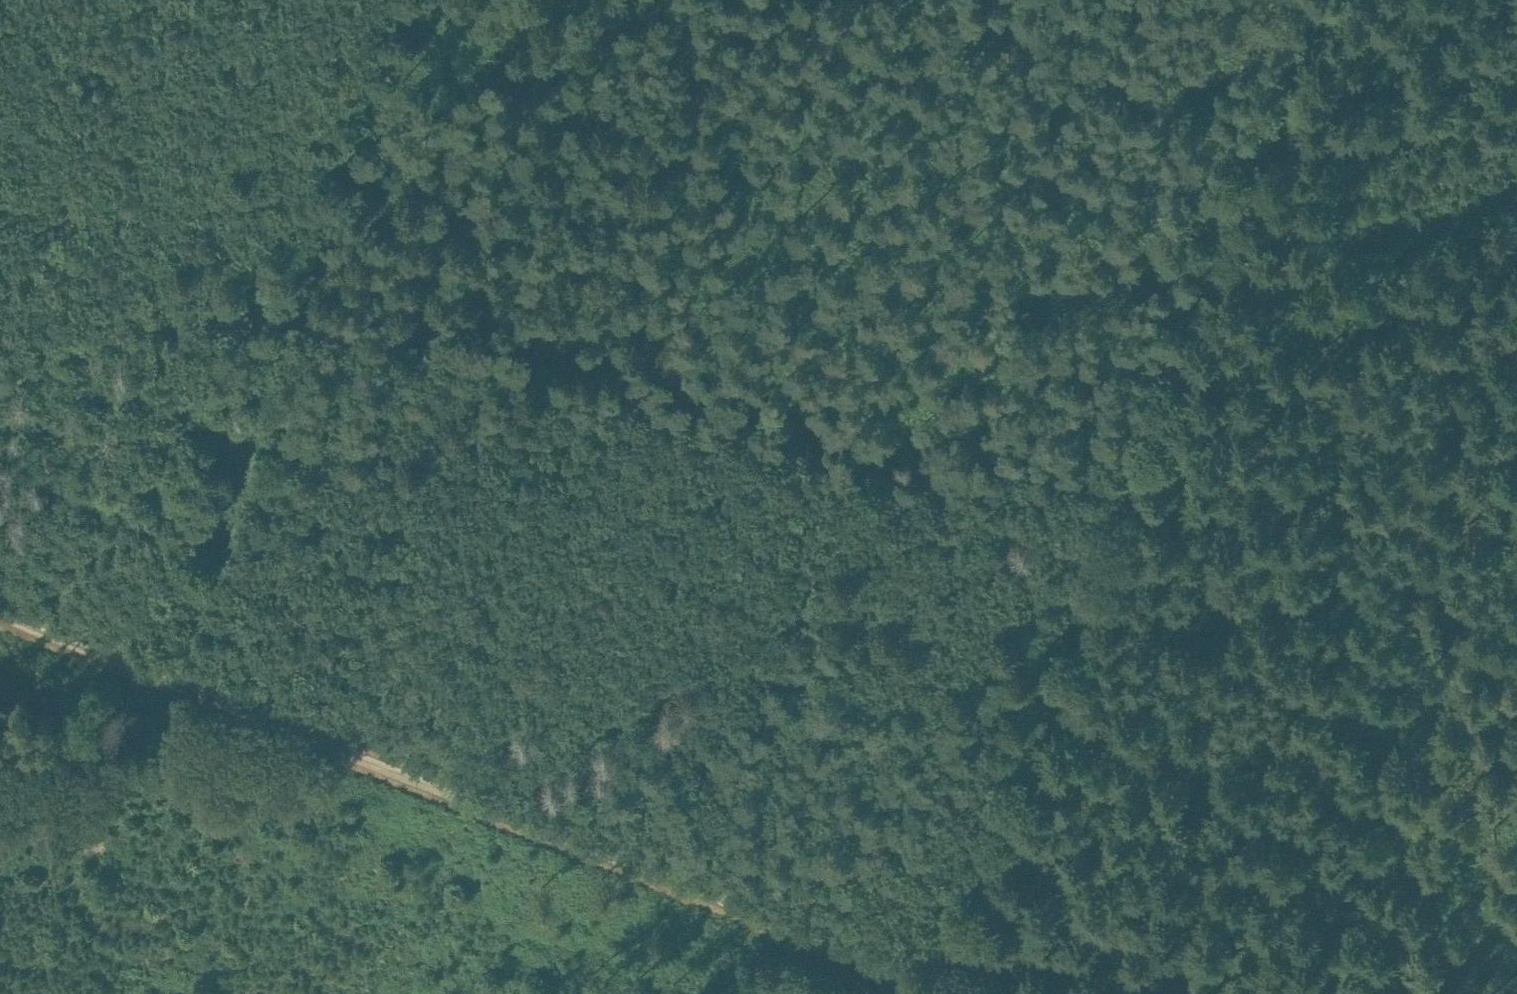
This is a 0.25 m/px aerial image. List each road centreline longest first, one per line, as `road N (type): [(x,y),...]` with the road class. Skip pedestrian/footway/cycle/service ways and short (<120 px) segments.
road 1 (track): [(907,973),(1299,0)]
road 2 (track): [(907,973),(0,608)]

